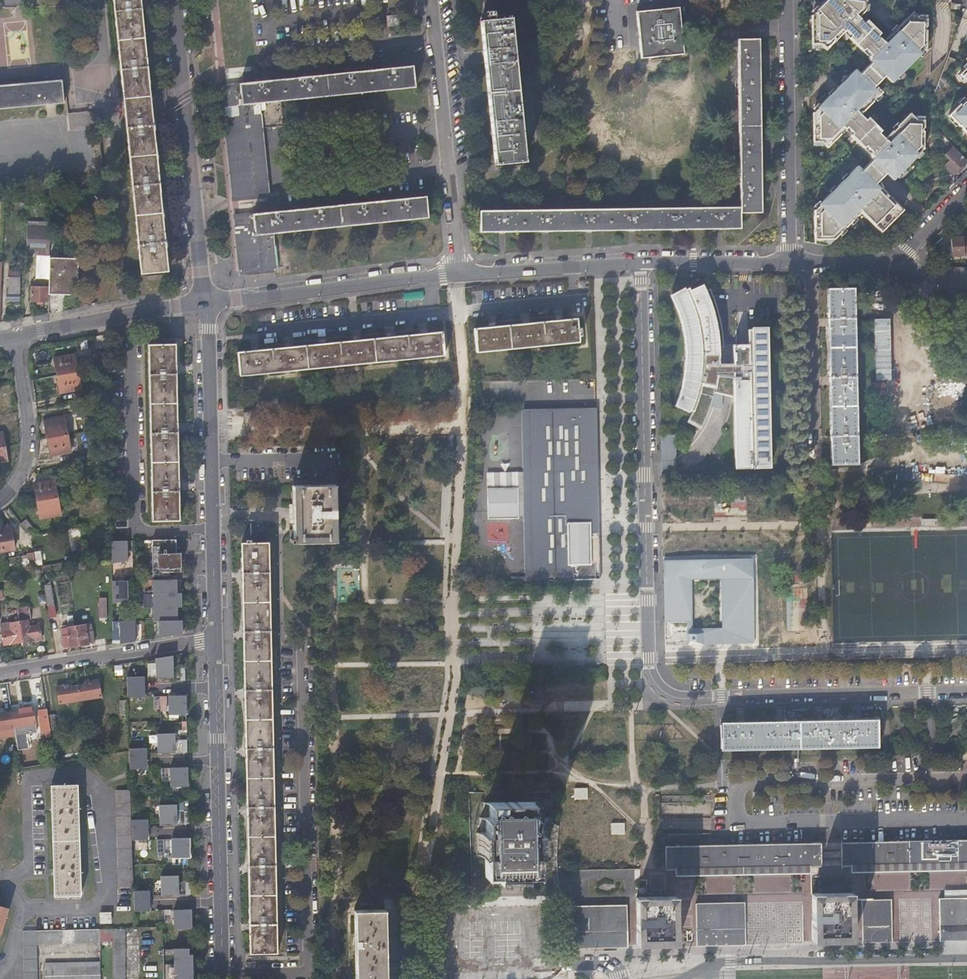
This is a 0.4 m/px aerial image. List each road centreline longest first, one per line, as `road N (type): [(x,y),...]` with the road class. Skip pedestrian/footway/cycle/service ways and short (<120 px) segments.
road 1 (residential): [(642,262),(648,642),(660,690),(679,699),(966,692)]
road 2 (residential): [(205,302),(216,640)]
road 3 (residential): [(216,640),(223,978)]
road 4 (residential): [(172,0),(205,302)]
road 5 (residential): [(431,0),(459,273)]
road 6 (residential): [(205,302),(459,273)]
road 7 (residential): [(966,957),(714,963)]
road 8 (residential): [(790,263),(788,25)]
road 9 (residential): [(0,674),(216,640)]
road 10 (residential): [(15,336),(205,302)]
road 11 (residential): [(459,273),(642,262)]
road 12 (residential): [(15,336),(26,461),(0,499)]
road 13 (residential): [(642,262),(790,263)]

